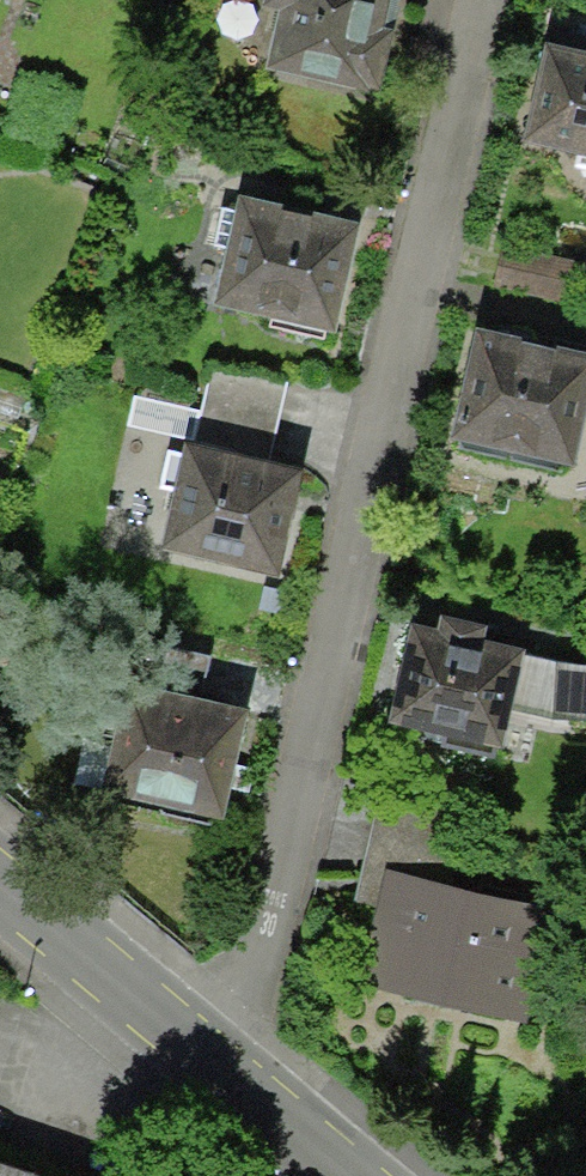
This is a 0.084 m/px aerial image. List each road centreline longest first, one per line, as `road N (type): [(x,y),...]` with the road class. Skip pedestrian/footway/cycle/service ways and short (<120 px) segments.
road 1 (residential): [(471,0),(235,1071)]
road 2 (residential): [(235,1071),(0,877)]
road 3 (residential): [(363,1175),(235,1071)]

